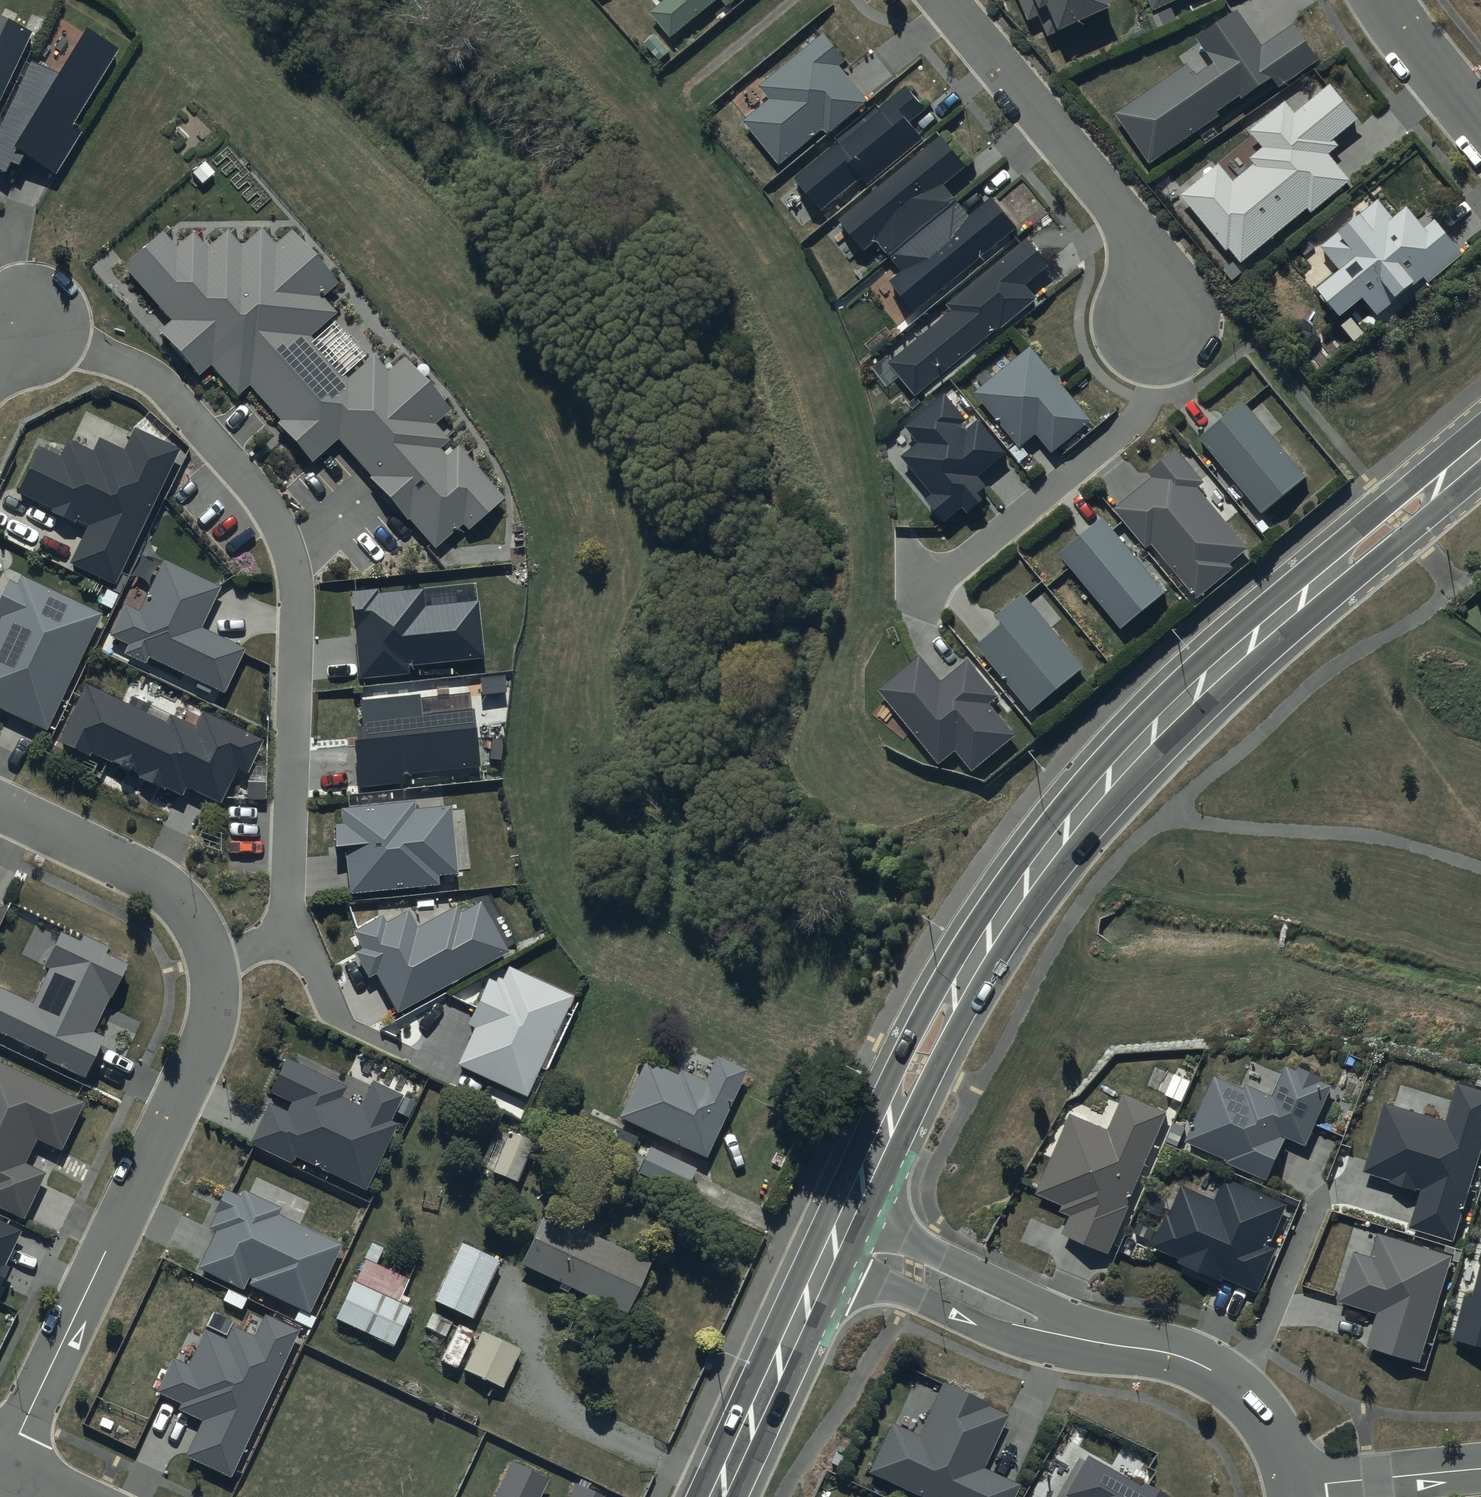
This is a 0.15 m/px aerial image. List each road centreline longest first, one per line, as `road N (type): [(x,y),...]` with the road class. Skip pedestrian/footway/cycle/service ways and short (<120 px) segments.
road 1 (secondary): [(836,1234),(952,995),(1081,810),(1237,656),(1480,453)]
road 2 (residential): [(214,960),(259,947),(284,919),(292,559),(264,499),(154,378),(25,326)]
road 3 (residential): [(3,1471),(202,1048),(218,995),(214,960)]
road 4 (residential): [(836,1234),(1065,1337),(1210,1367),(1265,1417),(1294,1486)]
road 5 (residential): [(949,0),(1128,220),(1149,268),(1160,328)]
road 6 (secondary): [(716,1496),(836,1234)]
road 7 (residential): [(214,960),(203,930),(164,886),(0,805)]
road 8 (residential): [(1294,1486),(1480,1470)]
road 9 (residential): [(1386,0),(1480,125)]

